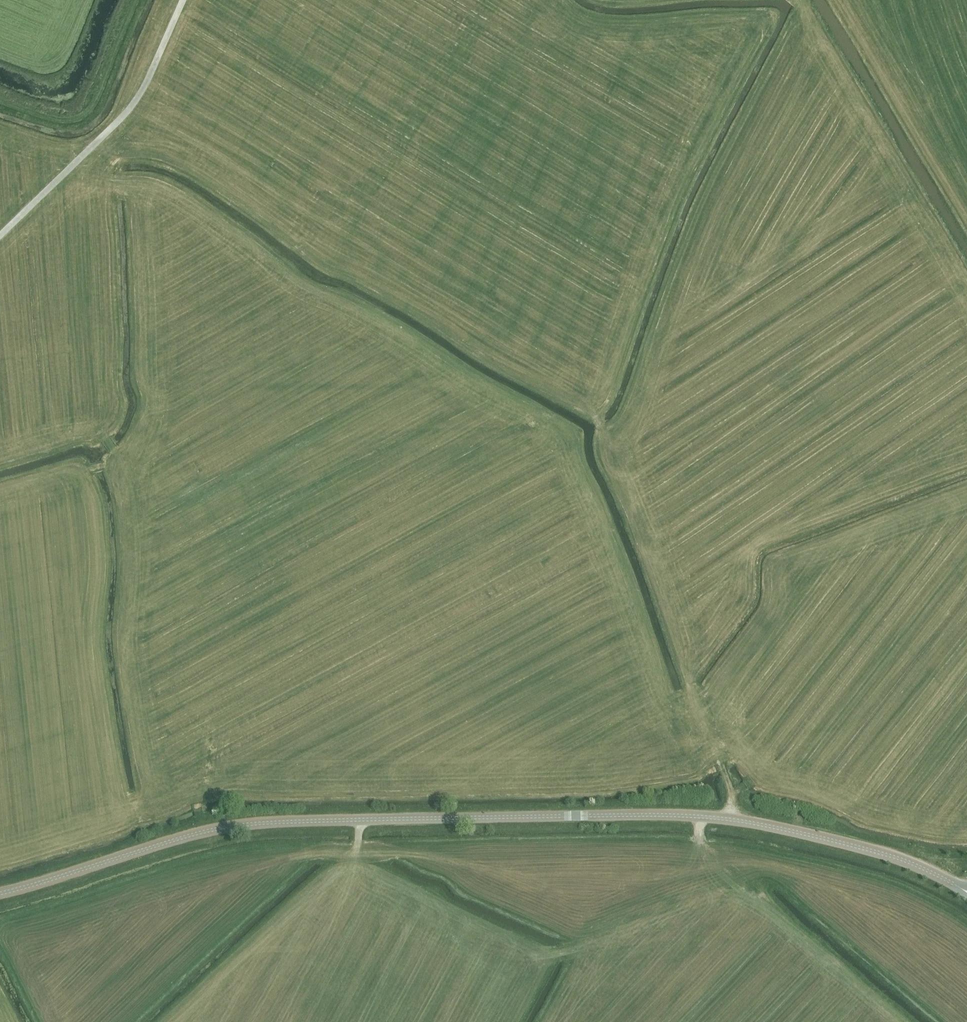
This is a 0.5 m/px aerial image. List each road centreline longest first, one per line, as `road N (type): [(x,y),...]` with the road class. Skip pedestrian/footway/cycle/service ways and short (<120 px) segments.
road 1 (tertiary): [(966,892),(894,858),(805,835),(699,816),(625,814),(230,826),(0,892)]
road 2 (track): [(0,236),(129,109),(183,0)]

